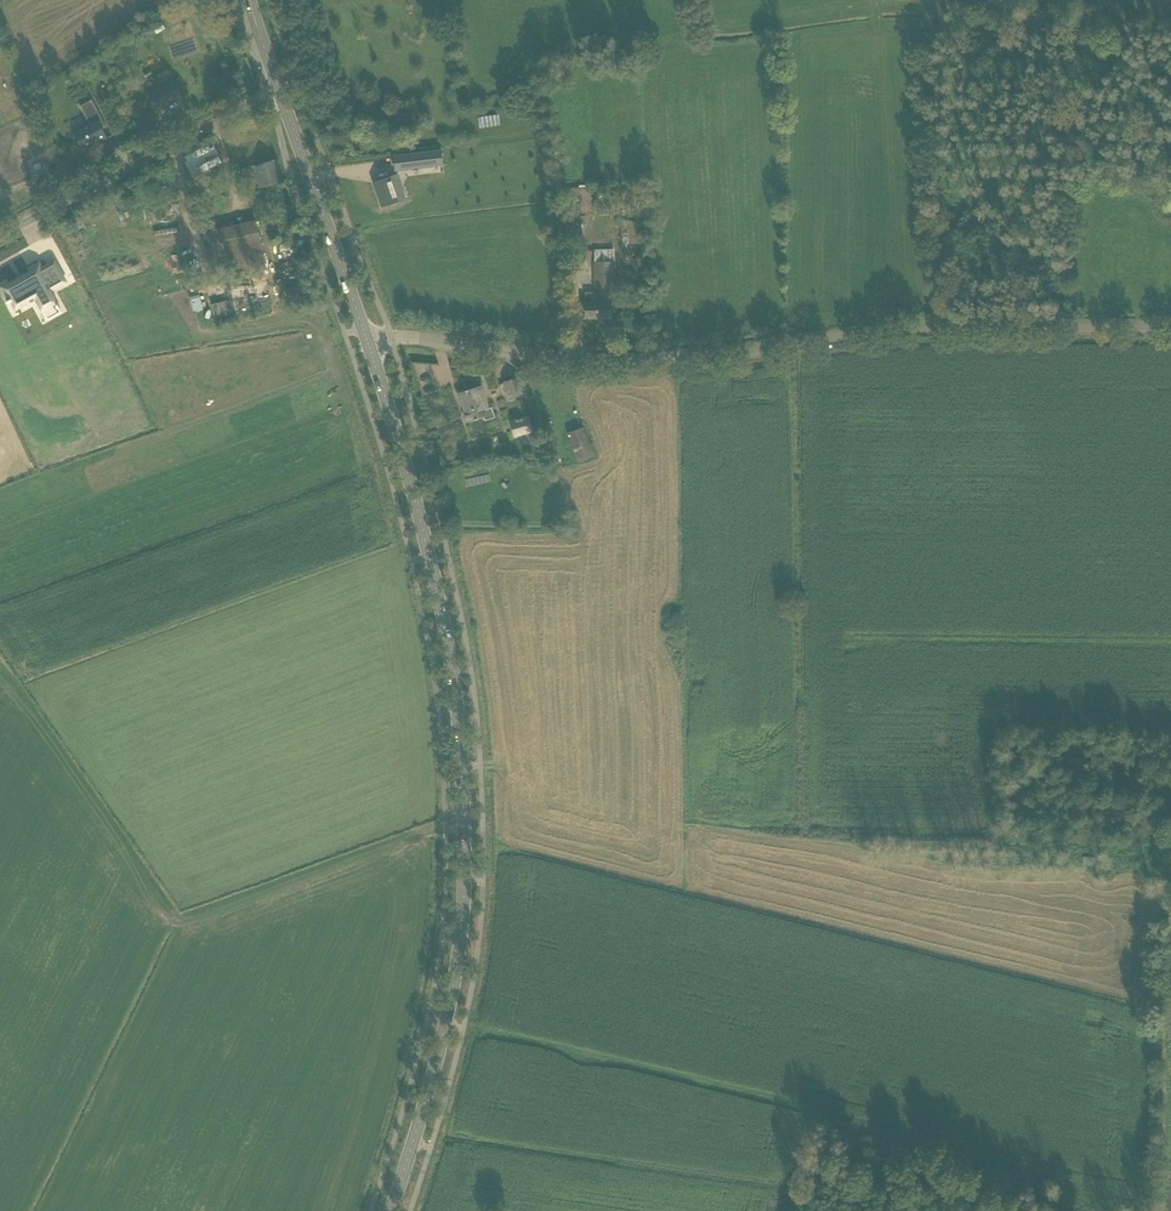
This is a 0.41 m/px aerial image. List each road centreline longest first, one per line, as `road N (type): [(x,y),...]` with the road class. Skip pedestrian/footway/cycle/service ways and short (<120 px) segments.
road 1 (secondary): [(391,1210),(445,1045),(464,939),(466,849),(447,641),(367,343)]
road 2 (unclassified): [(1170,330),(948,324),(633,357),(367,343)]
road 3 (unclassified): [(0,228),(278,89)]
road 4 (secondary): [(367,343),(278,89)]

